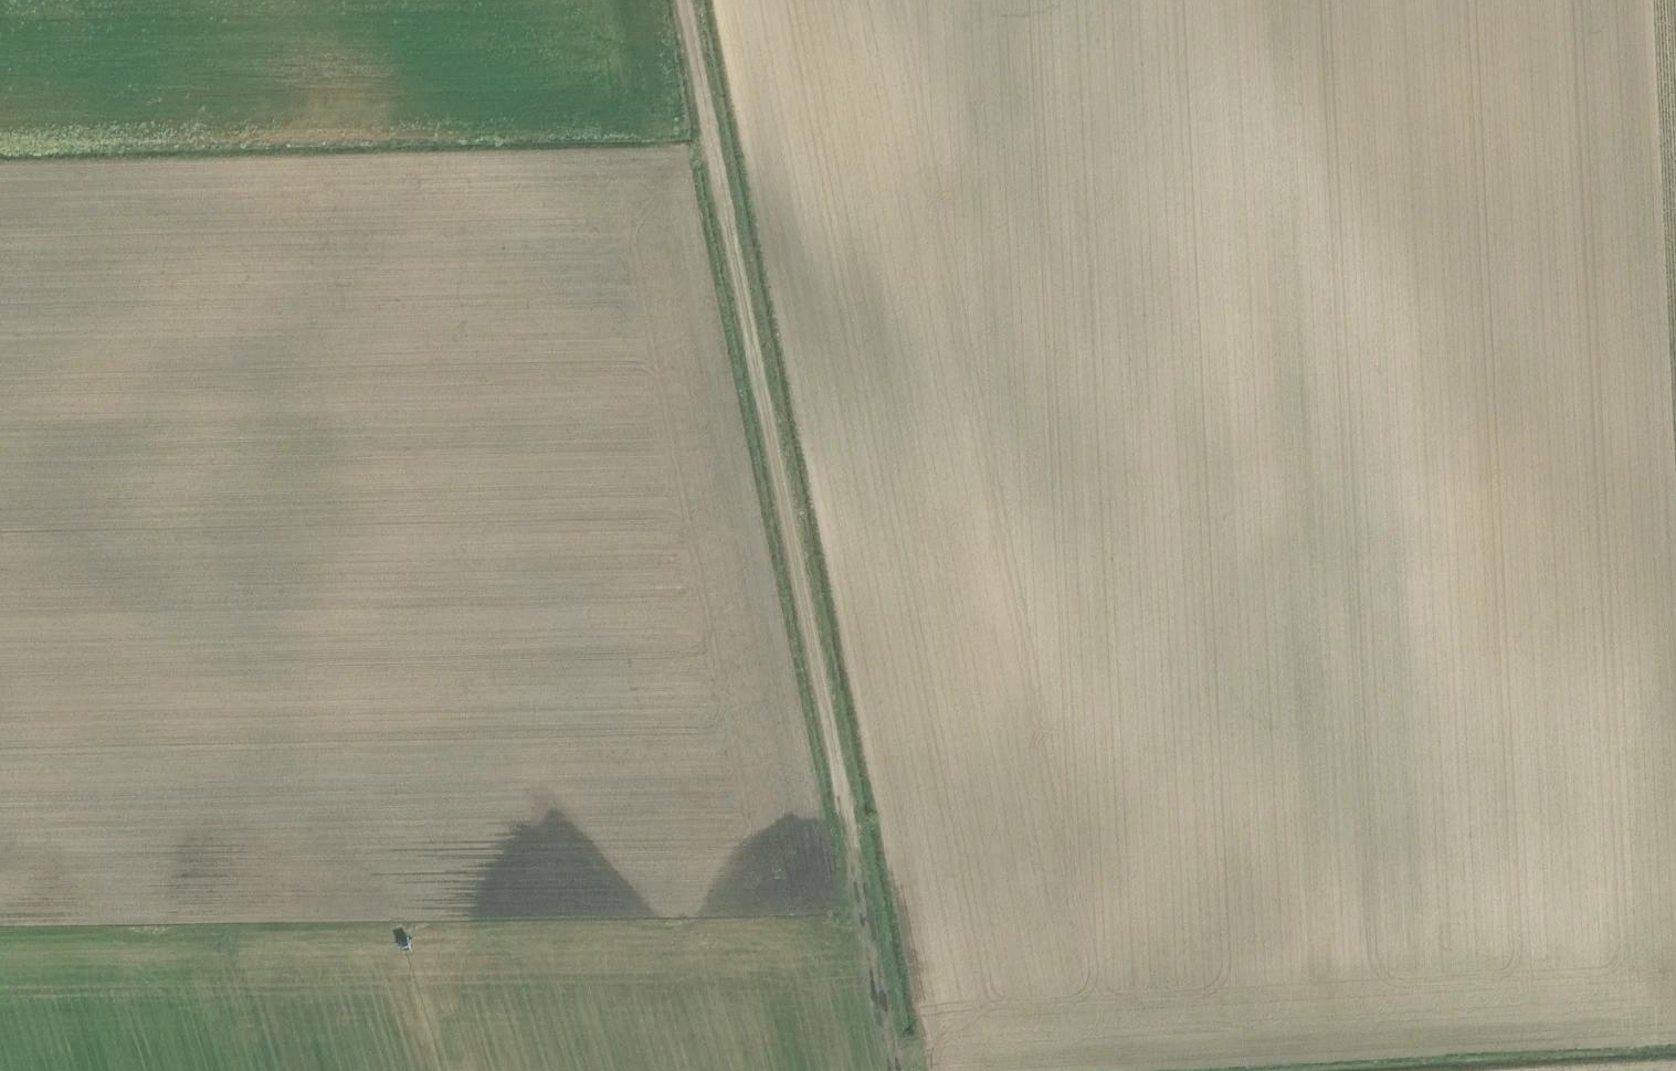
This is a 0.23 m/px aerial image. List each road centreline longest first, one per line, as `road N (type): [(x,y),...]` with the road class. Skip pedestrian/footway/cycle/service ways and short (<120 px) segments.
road 1 (track): [(685,0),(897,1070)]

